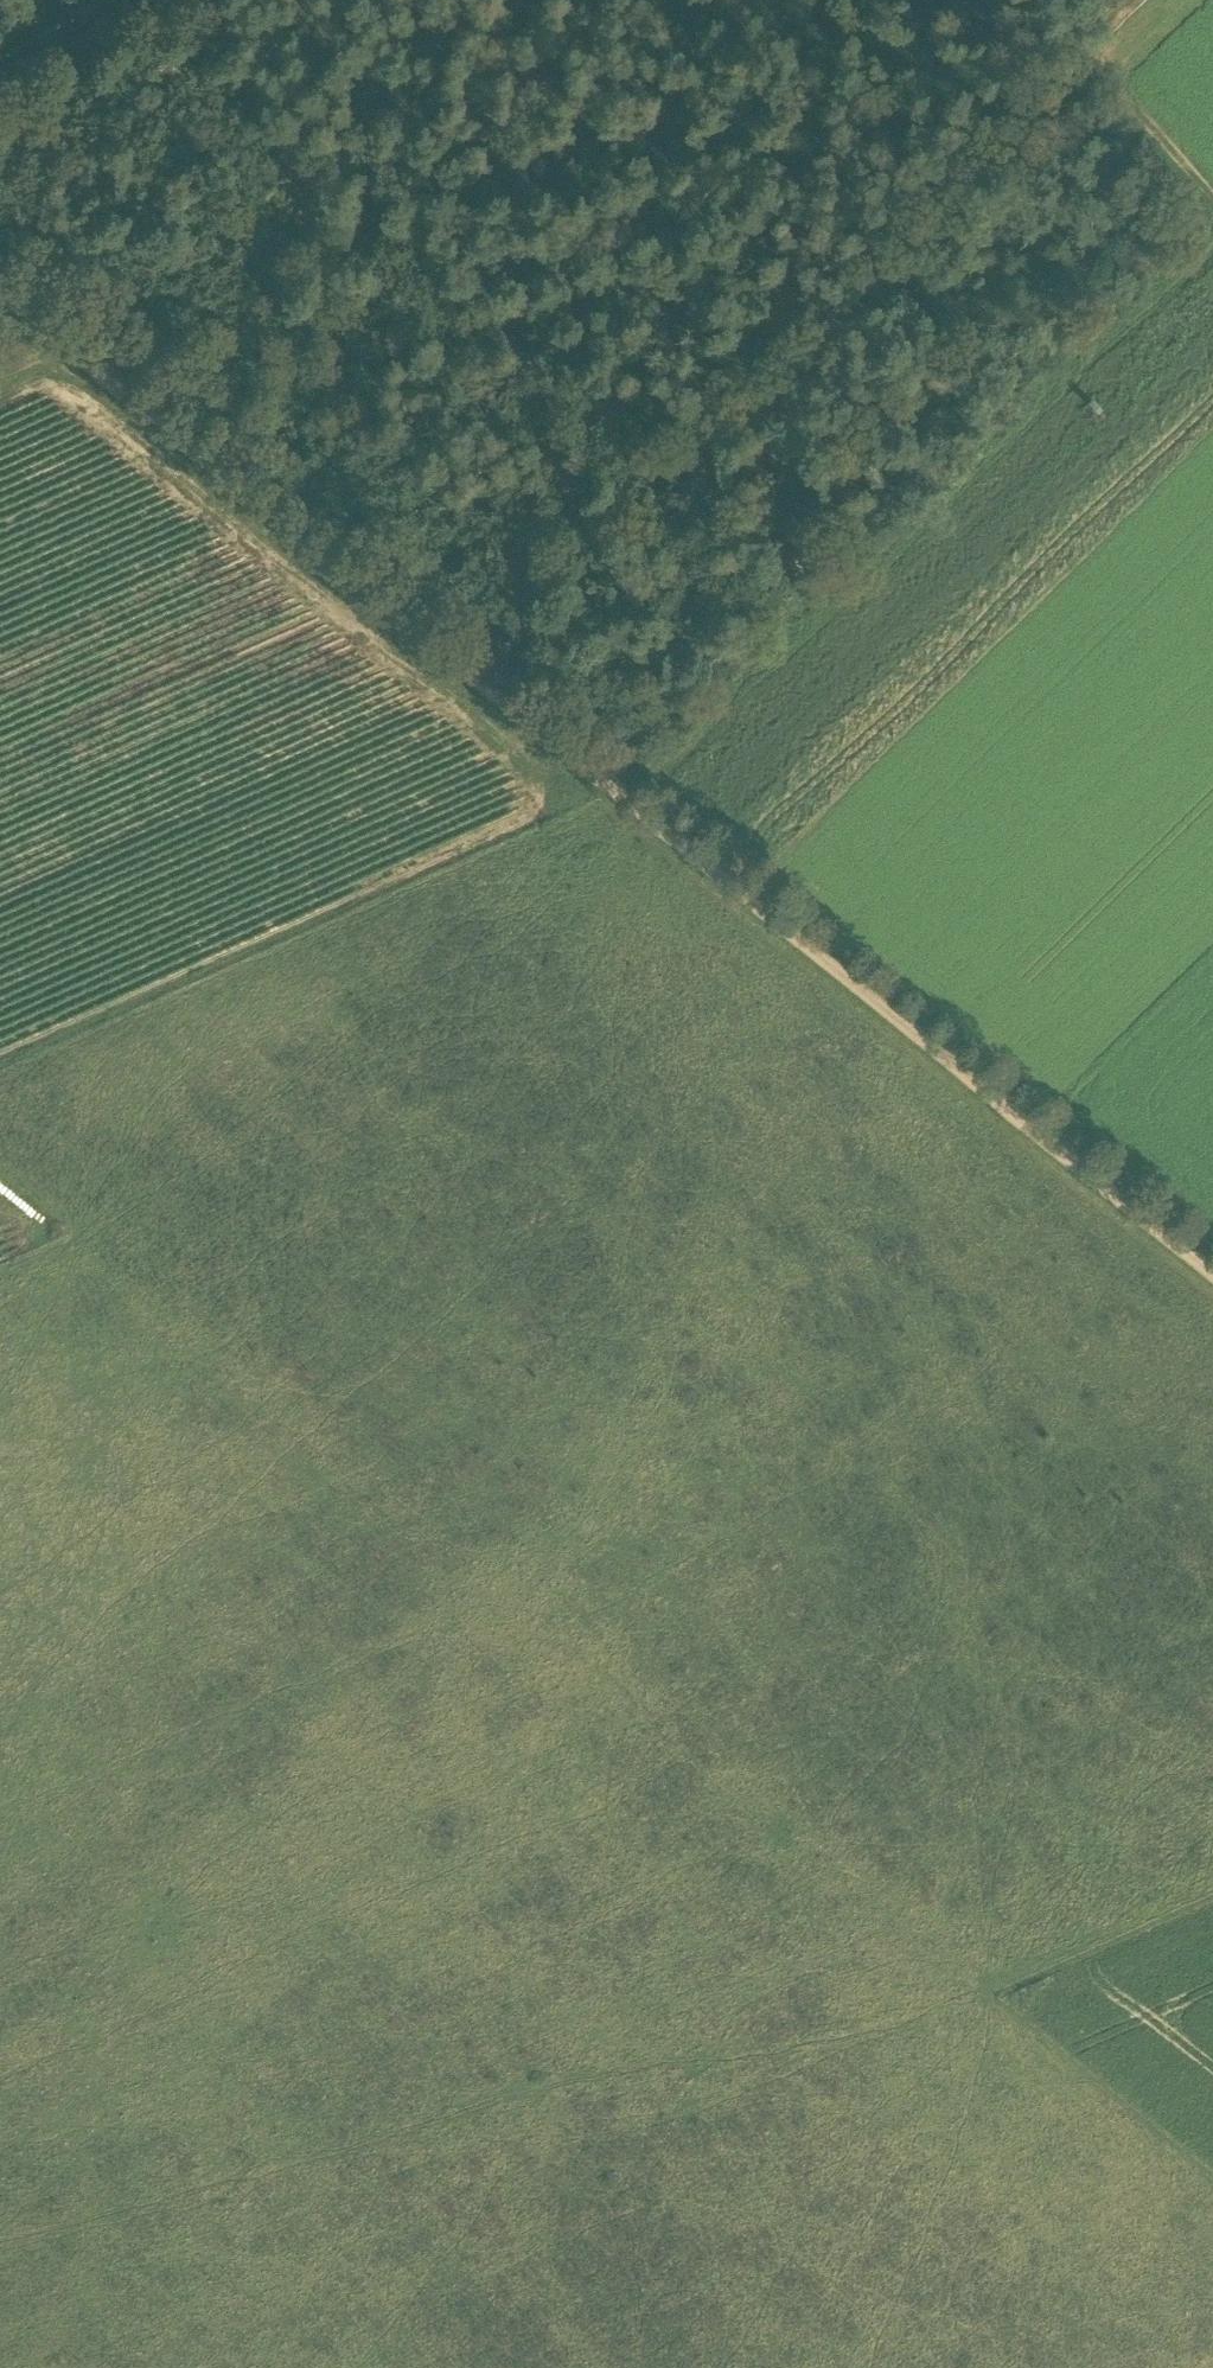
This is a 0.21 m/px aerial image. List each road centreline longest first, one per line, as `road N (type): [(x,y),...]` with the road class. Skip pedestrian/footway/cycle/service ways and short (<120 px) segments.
road 1 (track): [(1212,1268),(0,288)]
road 2 (track): [(1212,245),(648,805)]
road 3 (track): [(1133,0),(1063,70),(1212,220)]
road 4 (track): [(0,99),(147,0)]

